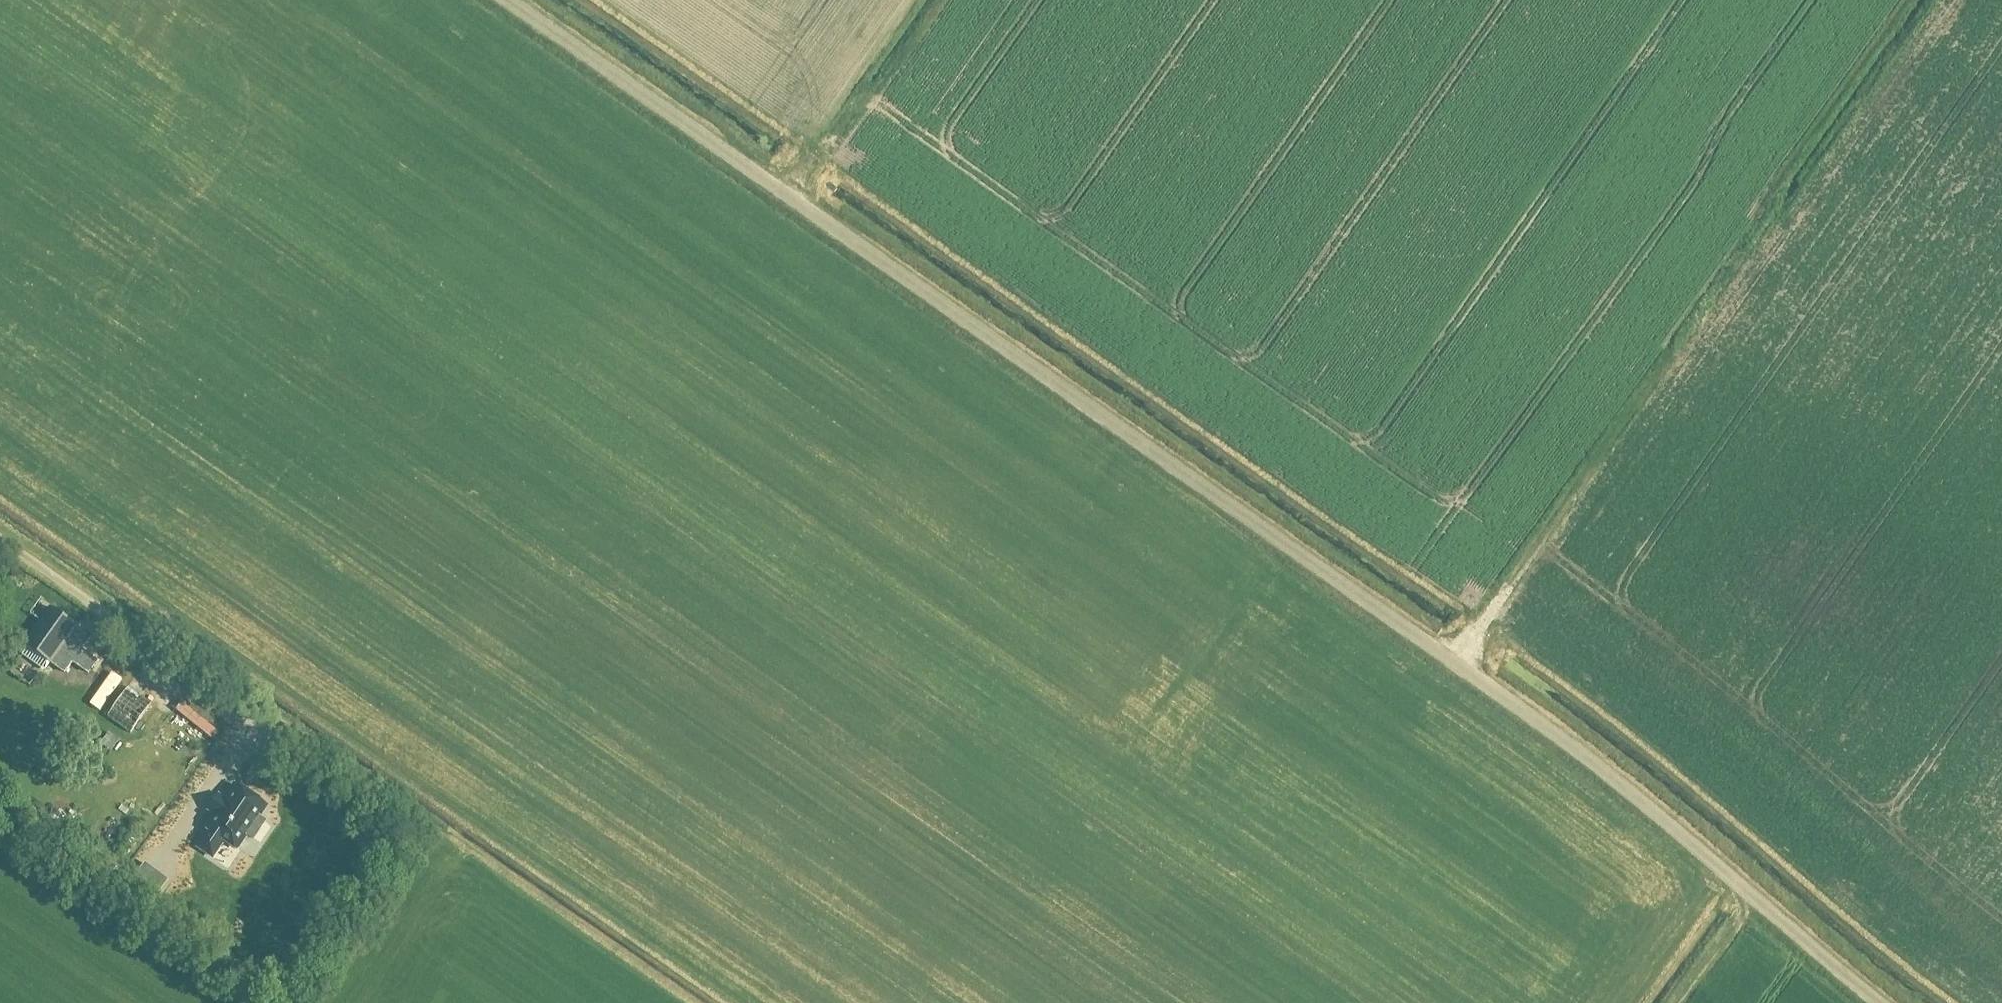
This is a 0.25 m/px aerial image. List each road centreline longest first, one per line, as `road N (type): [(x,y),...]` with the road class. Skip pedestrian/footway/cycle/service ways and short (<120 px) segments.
road 1 (unclassified): [(1879,1002),(1540,721),(505,0)]

